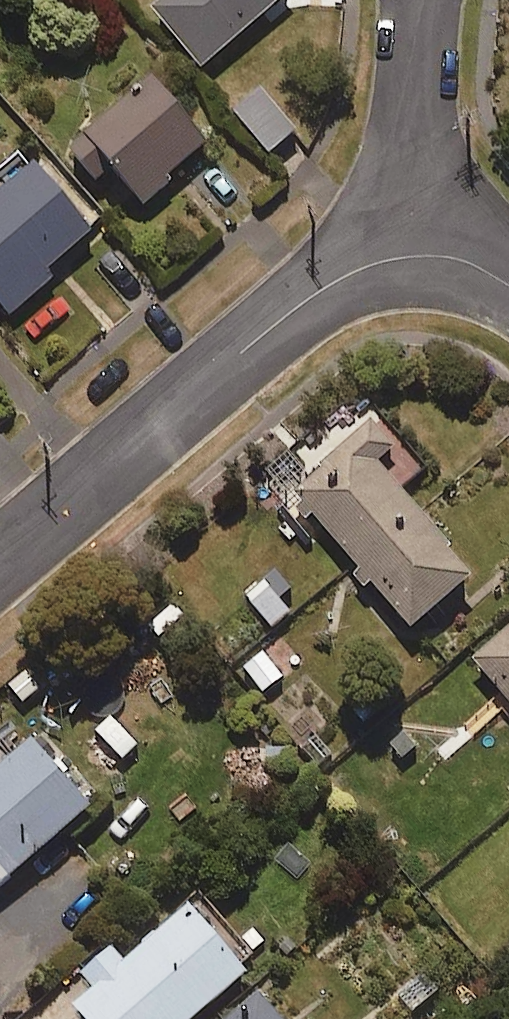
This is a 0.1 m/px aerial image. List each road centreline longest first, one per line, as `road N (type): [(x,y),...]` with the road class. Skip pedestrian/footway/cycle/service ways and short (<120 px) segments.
road 1 (residential): [(408,246),(301,299),(0,557)]
road 2 (residential): [(424,0),(408,246)]

